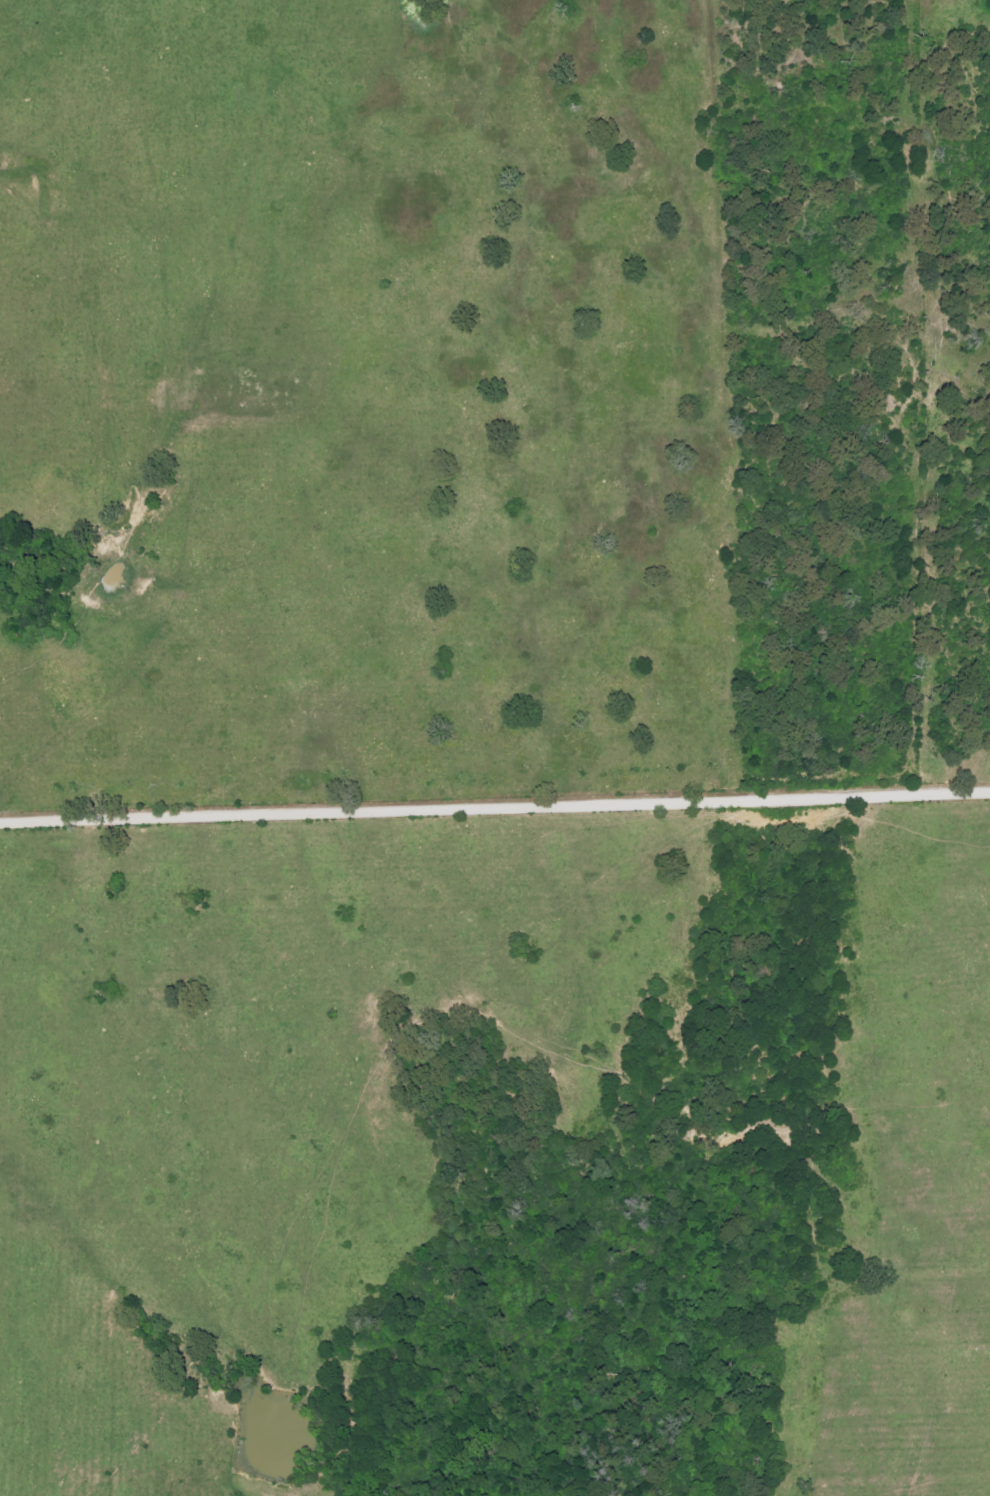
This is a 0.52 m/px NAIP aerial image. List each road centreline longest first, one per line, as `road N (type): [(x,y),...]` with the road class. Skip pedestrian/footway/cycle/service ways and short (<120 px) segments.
road 1 (residential): [(989,779),(0,795)]

